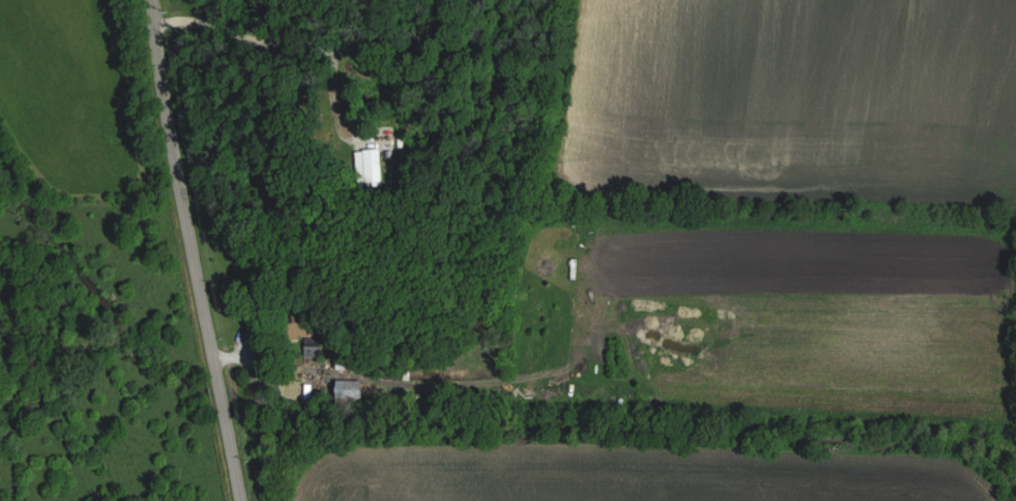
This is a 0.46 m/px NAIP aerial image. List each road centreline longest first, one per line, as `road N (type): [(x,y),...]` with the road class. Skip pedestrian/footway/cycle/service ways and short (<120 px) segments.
road 1 (residential): [(241,500),(151,0)]

